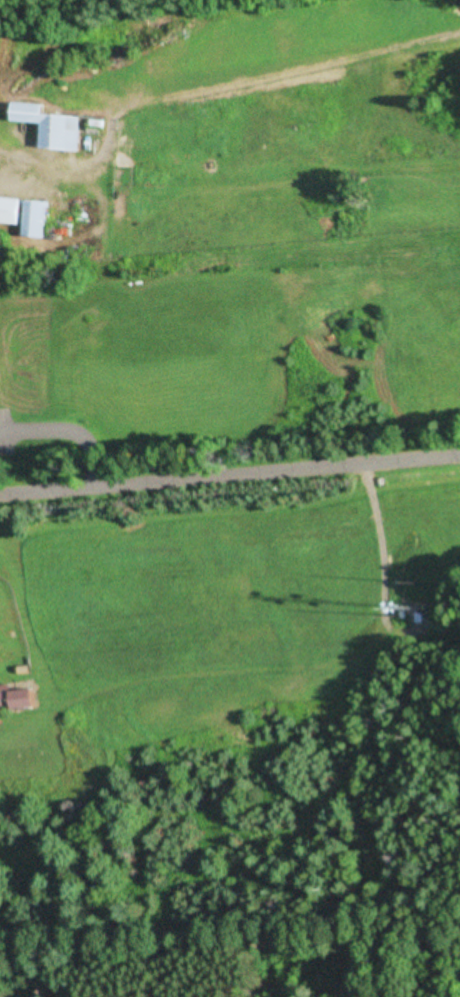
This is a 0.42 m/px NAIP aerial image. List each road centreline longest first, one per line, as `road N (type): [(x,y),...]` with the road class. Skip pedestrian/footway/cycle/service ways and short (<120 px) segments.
road 1 (residential): [(0,489),(459,451)]

